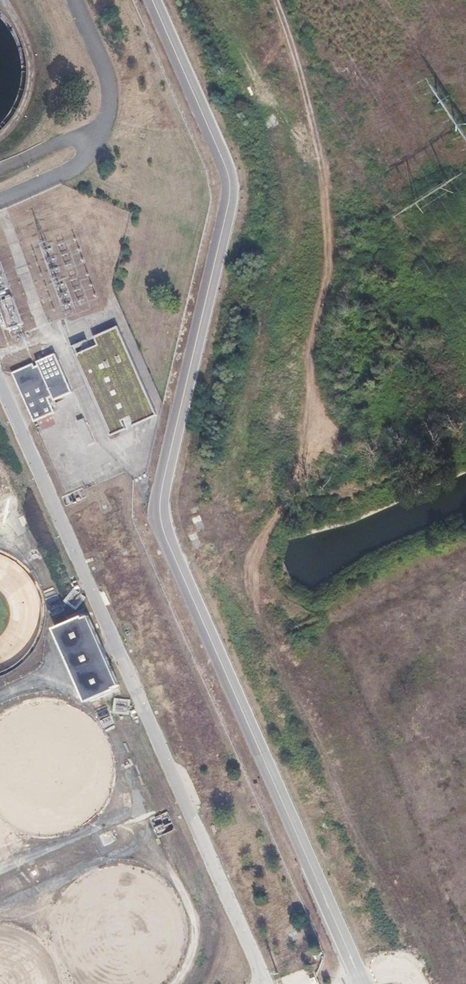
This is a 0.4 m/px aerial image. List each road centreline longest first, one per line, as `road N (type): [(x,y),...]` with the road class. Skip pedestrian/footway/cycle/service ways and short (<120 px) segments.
road 1 (track): [(278,0),(313,127),(327,242),(301,475),(260,547),(258,613)]
road 2 (unclassified): [(158,513),(230,180),(153,0)]
road 3 (unclassified): [(364,983),(158,513)]

